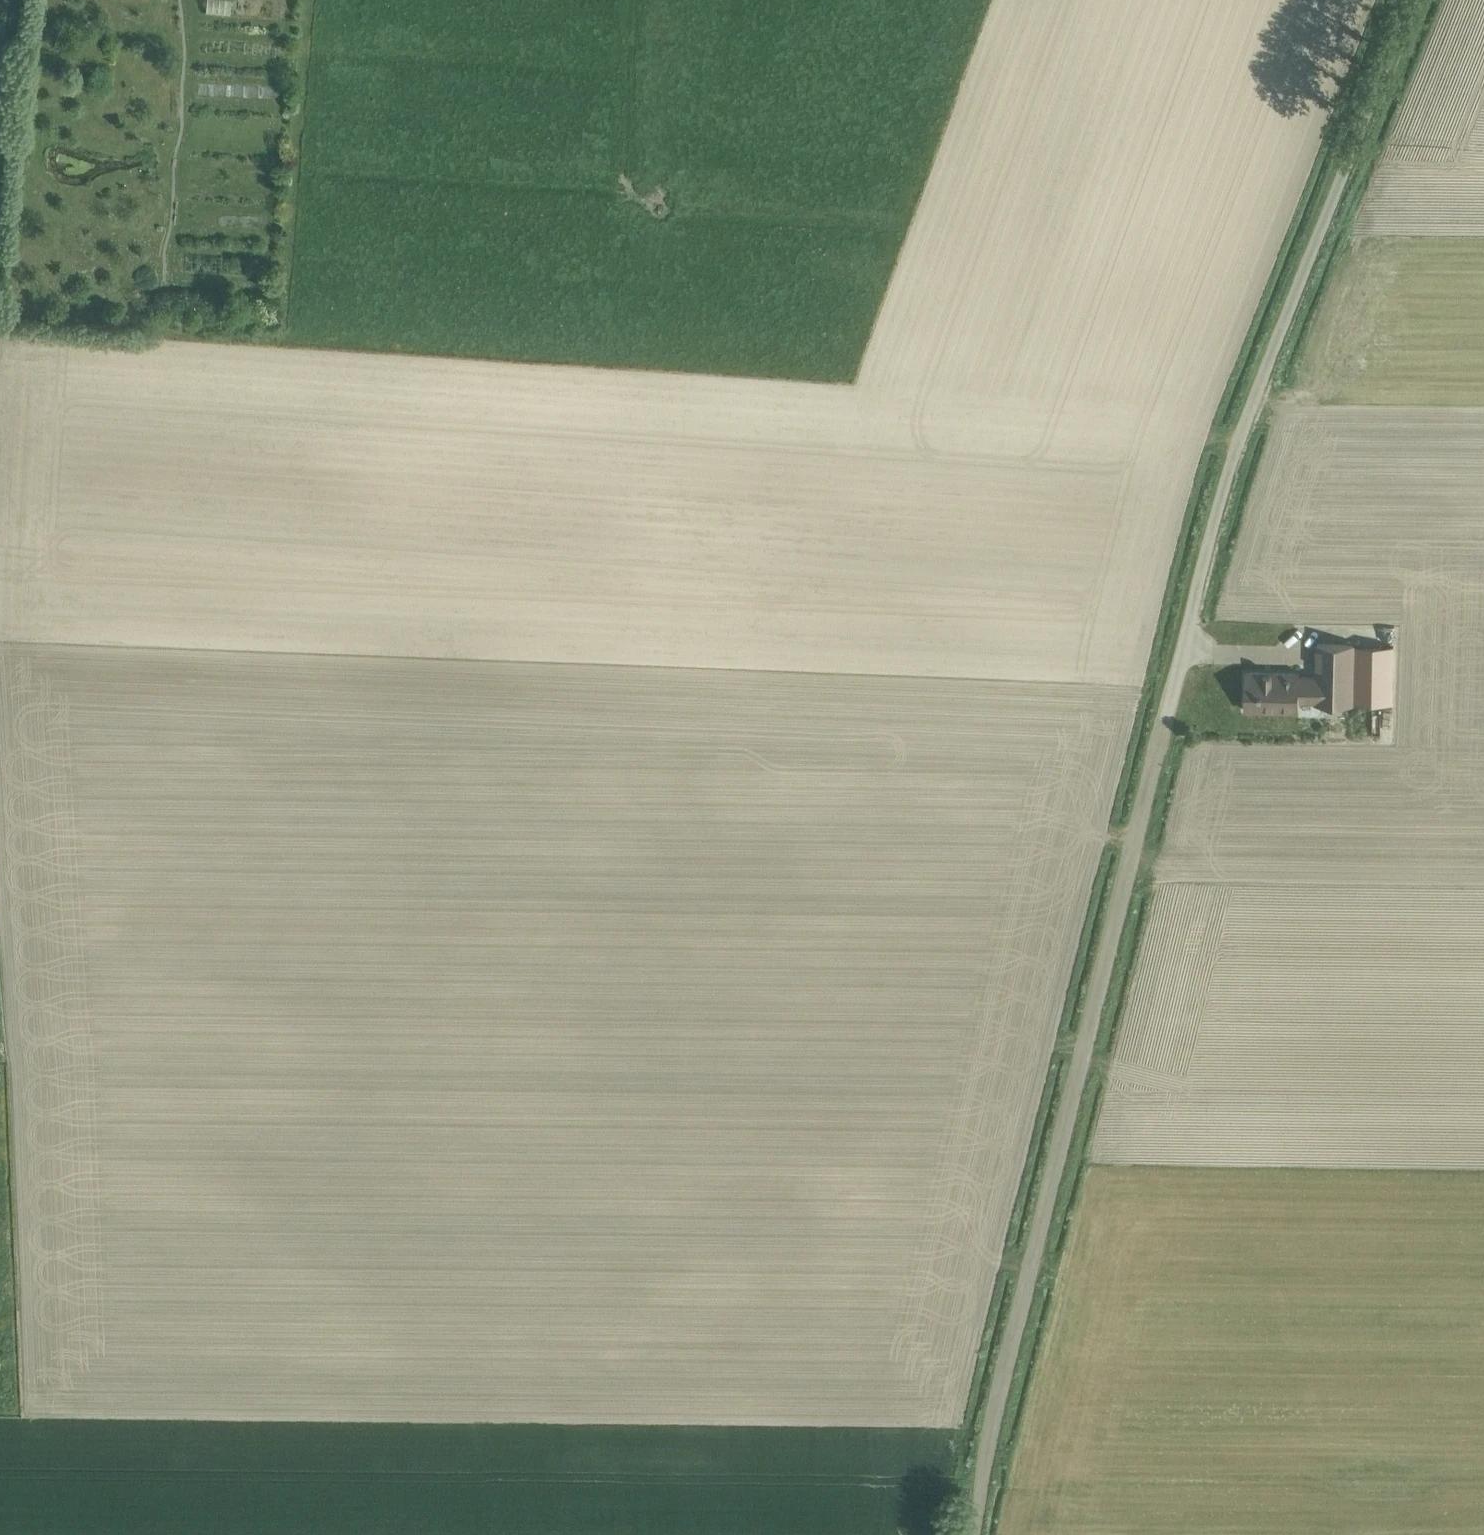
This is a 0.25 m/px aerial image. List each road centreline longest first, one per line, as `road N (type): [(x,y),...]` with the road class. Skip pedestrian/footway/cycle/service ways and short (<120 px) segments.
road 1 (track): [(973,1534),(1009,1354),(1164,722)]
road 2 (unclassified): [(1410,0),(1240,438),(1164,722)]

